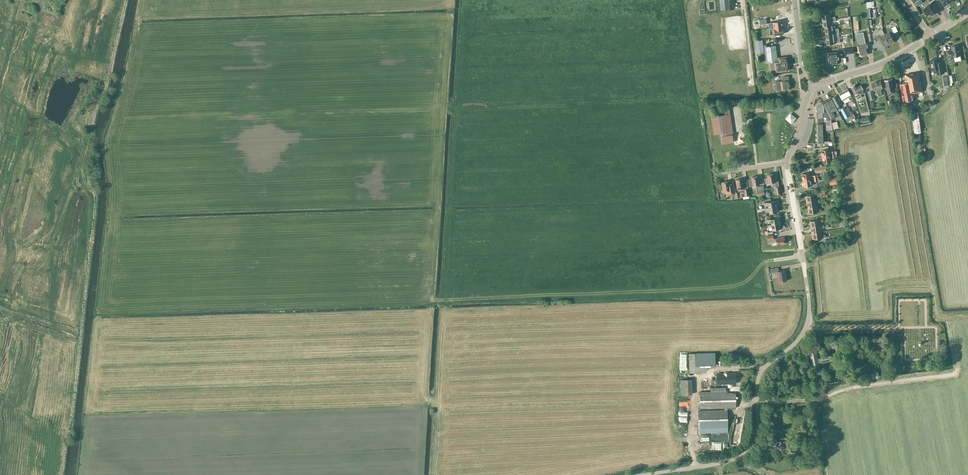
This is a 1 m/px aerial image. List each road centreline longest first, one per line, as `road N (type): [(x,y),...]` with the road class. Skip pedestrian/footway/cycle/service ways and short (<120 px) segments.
road 1 (unclassified): [(642,474),(725,462),(745,451),(757,429),(759,375),(804,331),(809,301),(787,163)]
road 2 (tertiary): [(814,87),(882,64),(930,37)]

